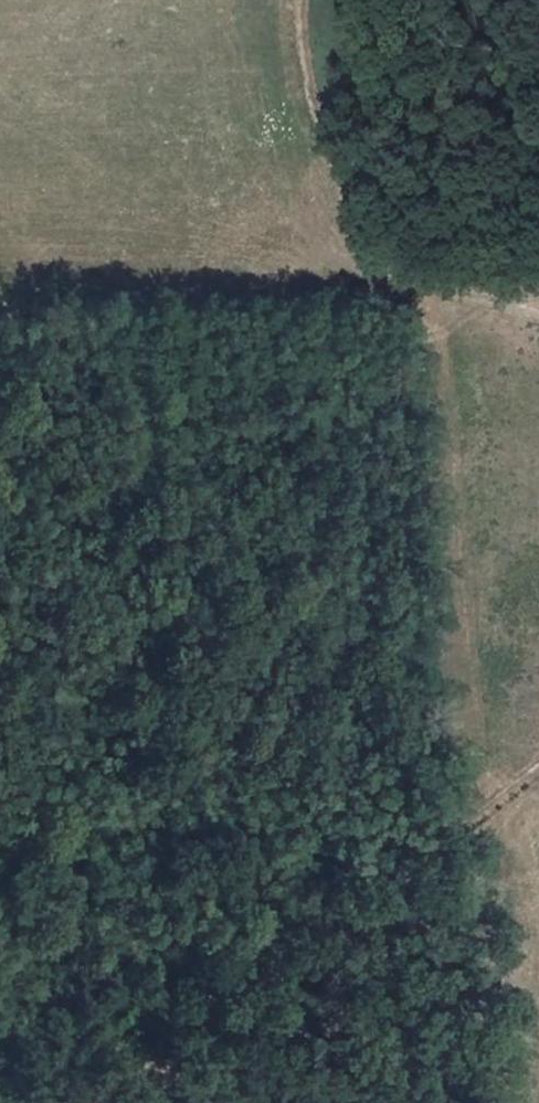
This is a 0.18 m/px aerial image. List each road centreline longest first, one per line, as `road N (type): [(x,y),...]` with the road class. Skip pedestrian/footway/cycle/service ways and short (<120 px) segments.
road 1 (track): [(538,767),(313,960),(123,1102)]
road 2 (track): [(405,283),(538,309)]

